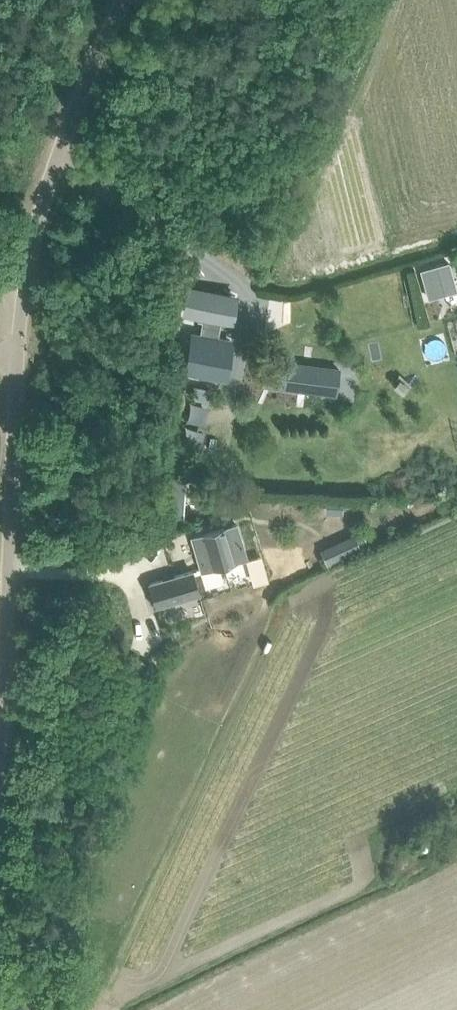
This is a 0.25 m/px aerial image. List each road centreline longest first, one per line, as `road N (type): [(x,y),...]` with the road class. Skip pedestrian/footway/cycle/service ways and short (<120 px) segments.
road 1 (unclassified): [(0,742),(34,284),(68,159),(131,0)]

